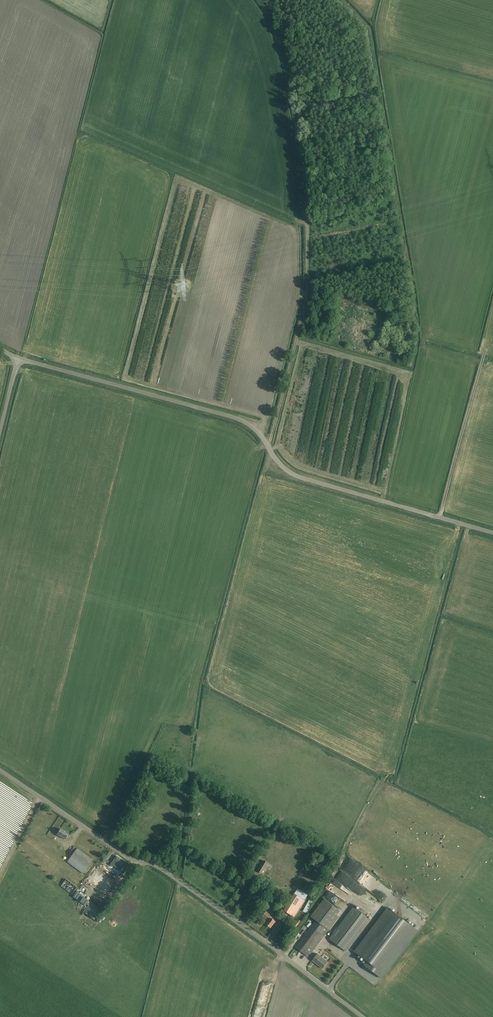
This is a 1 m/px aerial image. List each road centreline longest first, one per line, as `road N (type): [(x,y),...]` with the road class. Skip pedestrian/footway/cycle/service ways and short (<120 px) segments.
road 1 (unclassified): [(492,536),(302,482),(234,421),(18,362)]
road 2 (unclassified): [(362,1016),(170,875),(127,856),(0,771)]

